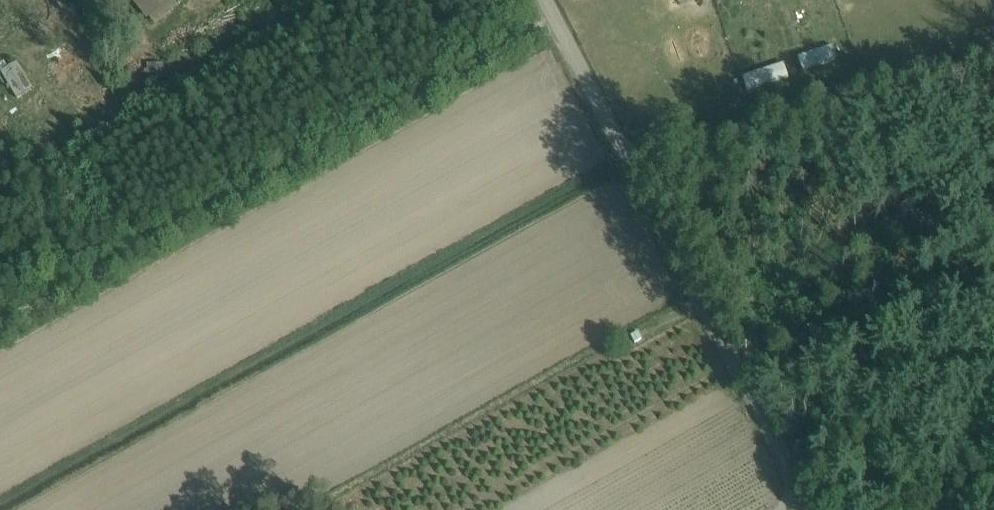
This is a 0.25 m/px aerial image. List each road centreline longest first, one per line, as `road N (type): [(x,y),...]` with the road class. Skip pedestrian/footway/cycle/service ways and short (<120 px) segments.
road 1 (residential): [(555,20),(0,325)]
road 2 (residential): [(806,498),(555,20)]

